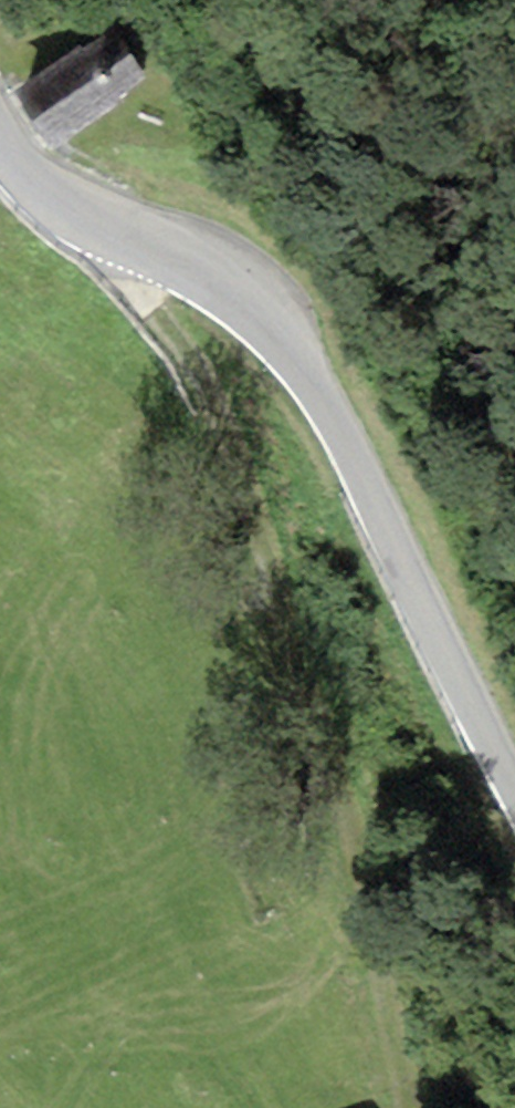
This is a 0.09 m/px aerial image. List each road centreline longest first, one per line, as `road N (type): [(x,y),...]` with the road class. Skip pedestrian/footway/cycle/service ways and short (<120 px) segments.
road 1 (track): [(110,234),(217,420),(303,681),(403,1107)]
road 2 (tertiary): [(514,772),(252,289),(110,234),(0,142)]

